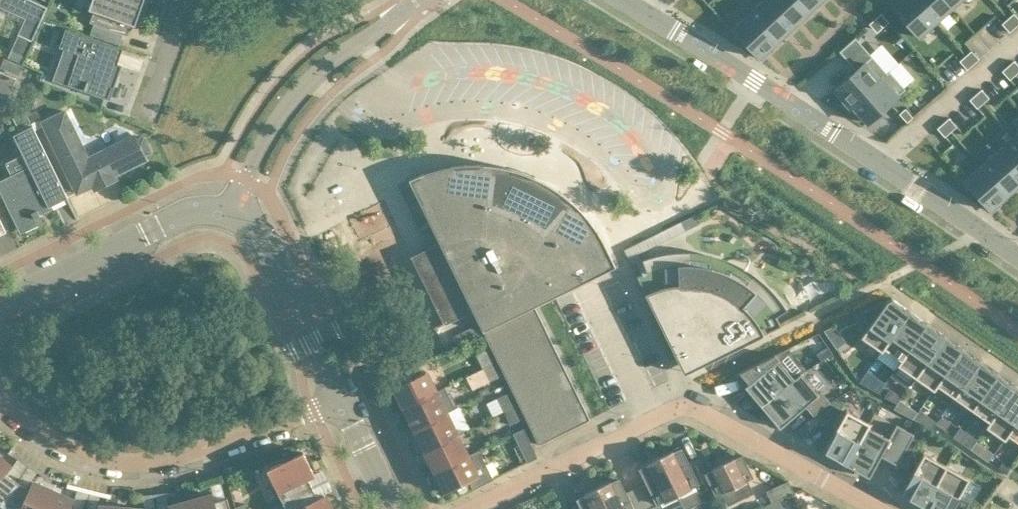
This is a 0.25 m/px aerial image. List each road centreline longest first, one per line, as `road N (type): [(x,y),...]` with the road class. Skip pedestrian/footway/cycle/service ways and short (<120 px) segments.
road 1 (unclassified): [(1017,256),(625,0)]
road 2 (residential): [(869,508),(697,412),(683,411),(470,508)]
road 3 (residential): [(0,387),(74,455),(129,463),(190,454),(339,402)]
road 4 (unclassified): [(231,216),(294,98),(418,0)]
road 5 (tertiary): [(231,216),(188,215),(0,303)]
road 6 (tertiary): [(339,402),(255,232),(231,216)]
road 7 (residential): [(194,0),(148,118)]

